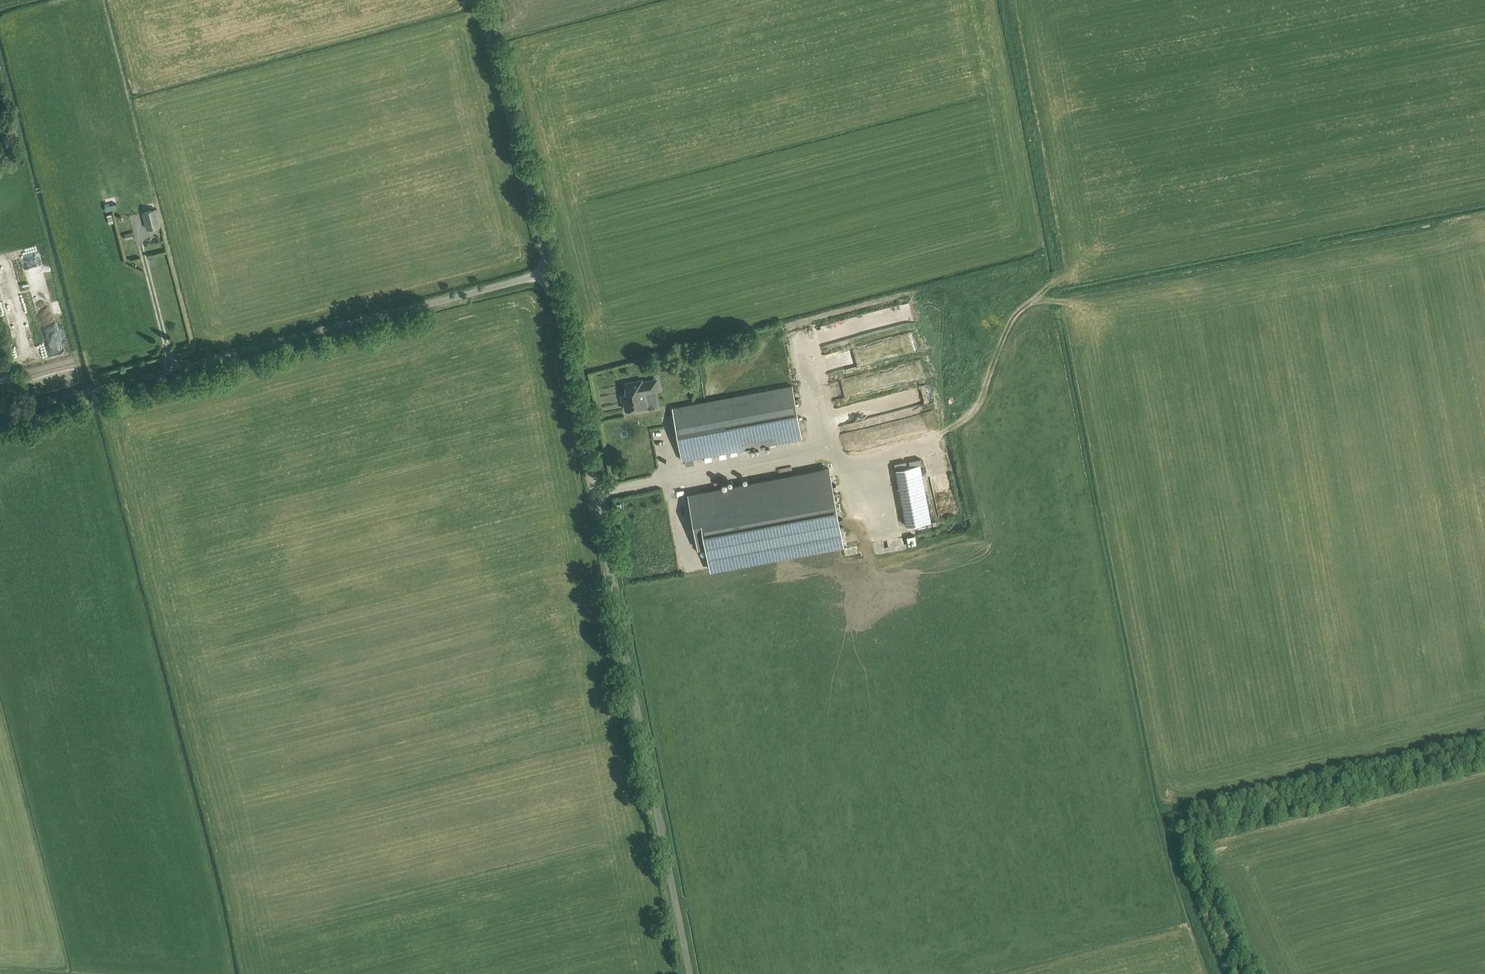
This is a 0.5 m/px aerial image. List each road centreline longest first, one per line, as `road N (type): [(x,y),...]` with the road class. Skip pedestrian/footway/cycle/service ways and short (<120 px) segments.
road 1 (unclassified): [(690,973),(549,272)]
road 2 (unclassified): [(0,416),(549,272)]
road 3 (unclassified): [(549,272),(479,0)]

